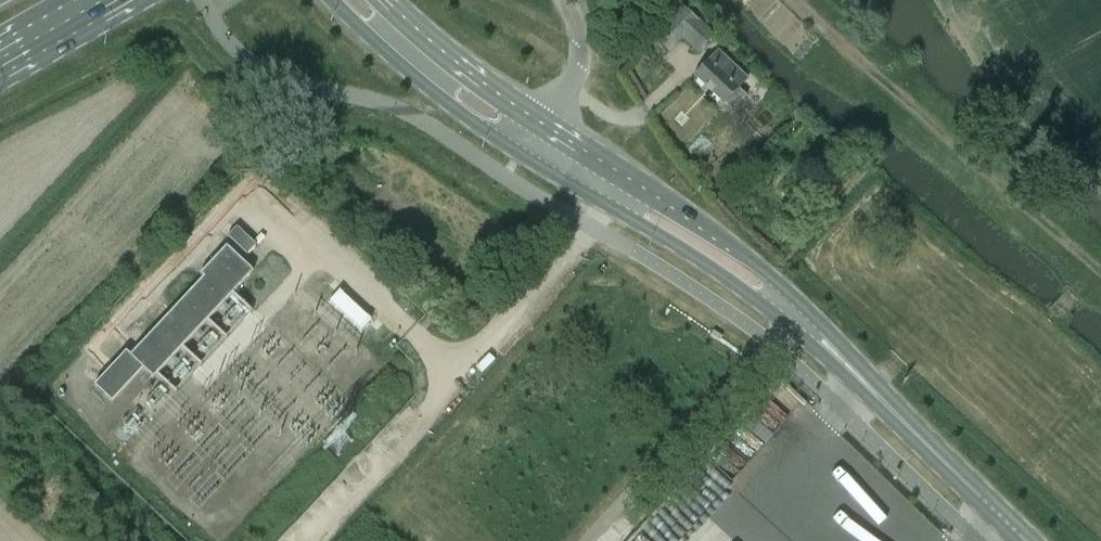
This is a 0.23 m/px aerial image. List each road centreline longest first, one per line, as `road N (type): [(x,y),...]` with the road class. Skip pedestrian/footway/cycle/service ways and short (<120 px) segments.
road 1 (track): [(845,50),(1100,273)]
road 2 (secondary): [(1027,540),(794,315)]
road 3 (secondary): [(794,315),(741,249),(549,120)]
road 4 (secondary): [(520,158),(794,315)]
road 5 (secondary): [(328,0),(520,158)]
road 6 (secondary): [(549,120),(458,64),(385,0)]
road 7 (unclassified): [(567,0),(581,56),(549,120)]

